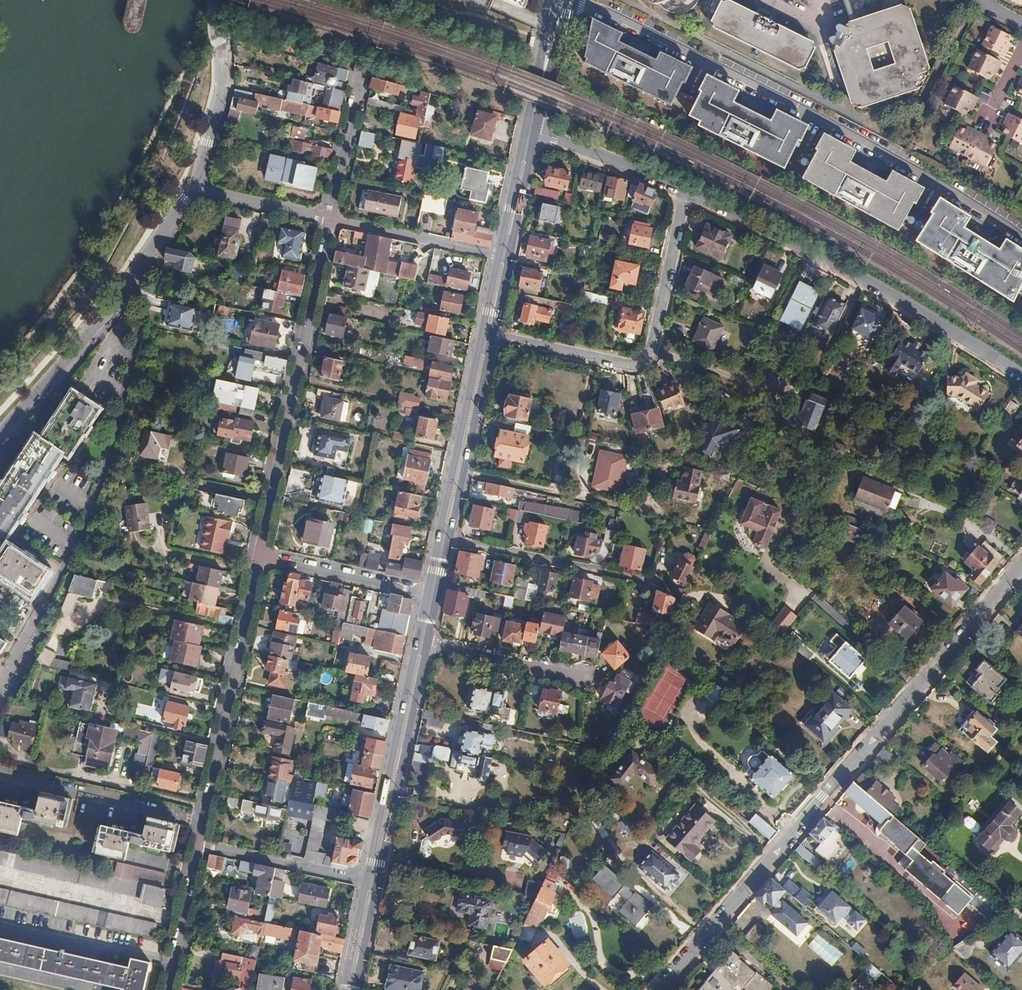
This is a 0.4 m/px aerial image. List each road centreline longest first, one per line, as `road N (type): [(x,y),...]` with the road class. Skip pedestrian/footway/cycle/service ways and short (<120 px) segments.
road 1 (residential): [(661,989),(1021,567)]
road 2 (residential): [(0,684),(89,517),(134,362),(127,346),(92,327)]
road 3 (residential): [(686,192),(853,275),(1021,378)]
road 4 (residential): [(332,219),(259,554)]
road 5 (residential): [(490,335),(626,365),(647,358),(686,192)]
road 6 (residential): [(259,554),(200,843)]
road 7 (residential): [(447,540),(654,584)]
road 8 (primary): [(378,850),(426,644)]
road 9 (primary): [(416,642),(378,850)]
road 10 (primary): [(481,332),(437,538)]
road 11 (primary): [(447,540),(490,335)]
road 12 (residential): [(92,327),(195,183)]
road 13 (residential): [(371,880),(200,843)]
road 14 (residential): [(332,219),(500,254)]
road 15 (residential): [(259,554),(426,591)]
road 16 (residential): [(534,134),(686,192)]
road 17 (residential): [(582,677),(426,644)]
road 18 (residential): [(200,843),(169,989)]
road 19 (residential): [(0,437),(92,327)]
road 20 (residential): [(195,183),(332,219)]
road 21 (residential): [(358,80),(332,219)]
road 22 (primary): [(534,134),(571,0)]
road 23 (residential): [(195,183),(223,96),(224,50)]
road 24 (primary): [(553,0),(524,129)]
road 25 (primary): [(524,129),(500,254)]
road 26 (primary): [(510,256),(534,134)]

